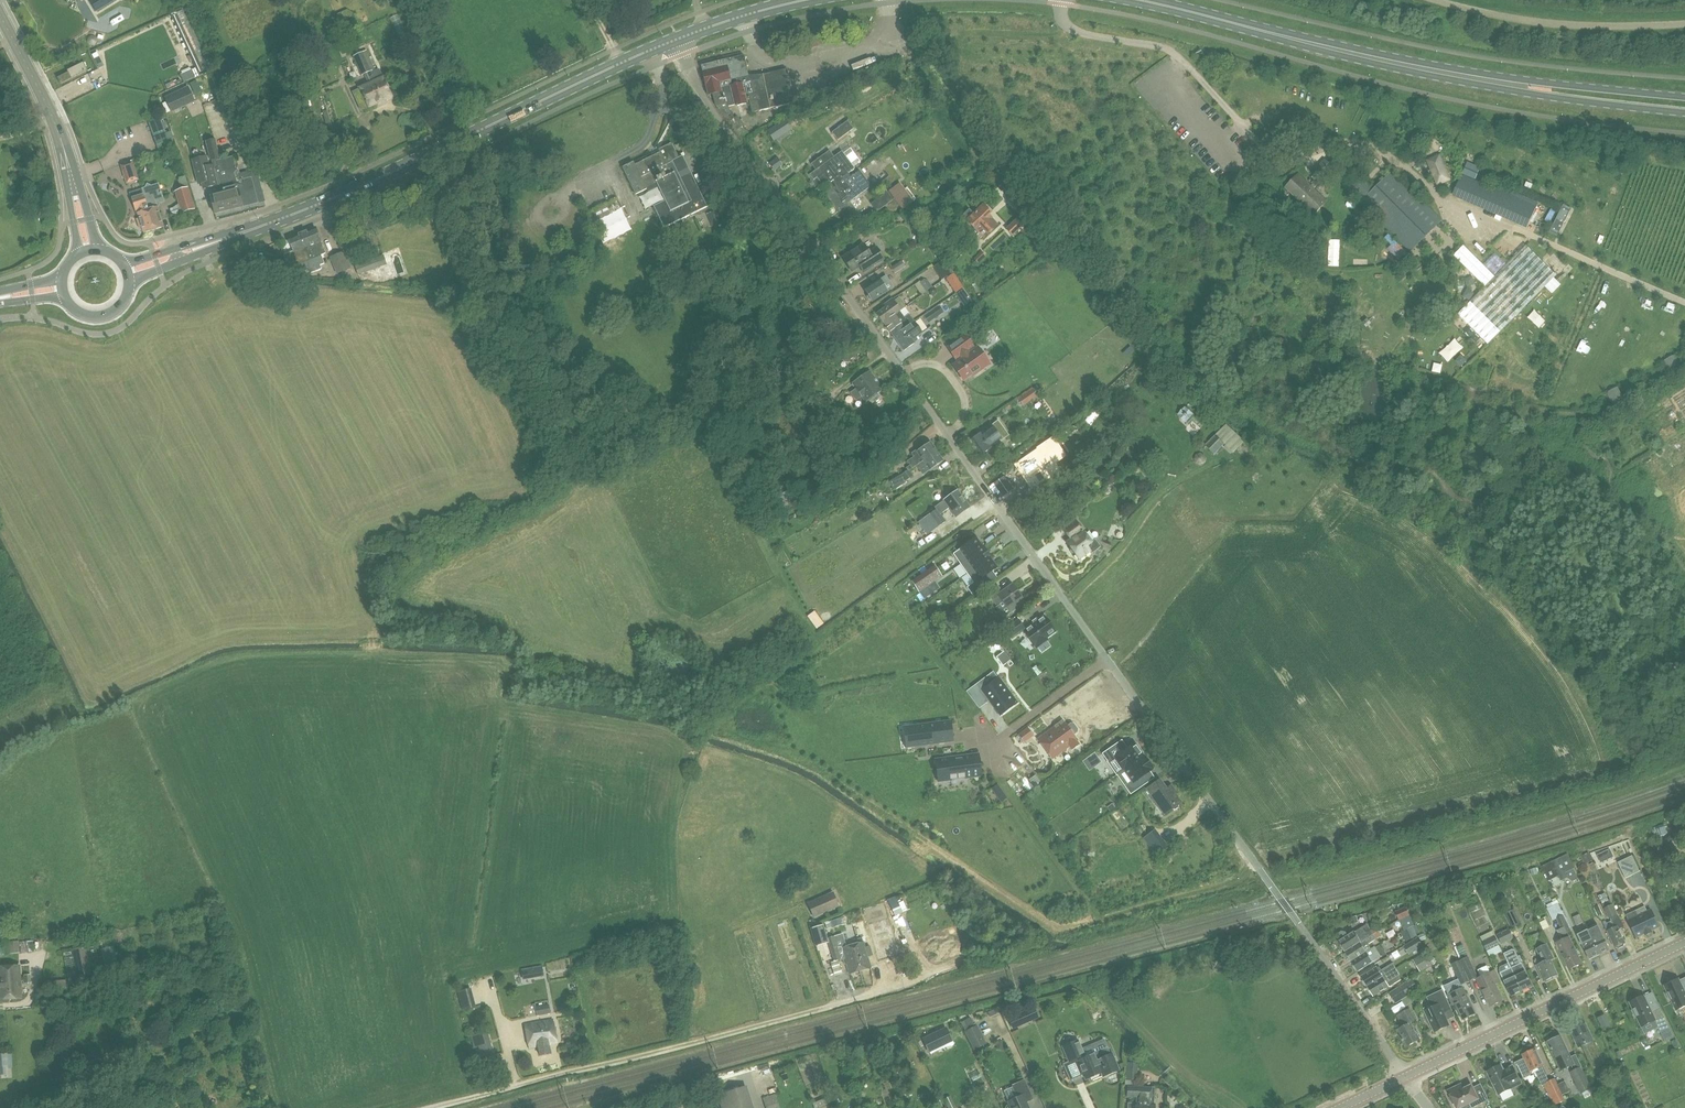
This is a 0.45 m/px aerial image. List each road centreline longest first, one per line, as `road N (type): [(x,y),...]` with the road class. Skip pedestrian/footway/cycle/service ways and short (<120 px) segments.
road 1 (residential): [(1405,1077),(698,89),(676,39)]
road 2 (primary): [(127,271),(353,189),(676,39)]
road 3 (track): [(431,1107),(894,986)]
road 4 (primary): [(1260,30),(1395,68),(1684,112)]
road 5 (primary): [(1684,97),(1521,79),(1260,30)]
road 6 (track): [(426,155),(569,480)]
road 7 (tertiary): [(1405,1077),(1684,942)]
road 8 (track): [(1684,303),(1439,199)]
road 9 (unclassified): [(1684,26),(1544,25),(1433,0)]
road 10 (secondary): [(87,250),(60,136),(0,15)]
road 11 (track): [(1259,868),(1062,930)]
road 12 (track): [(1101,919),(996,770)]
road 13 (primary): [(676,39),(804,0)]
road 14 (primary): [(1140,0),(1260,30)]

